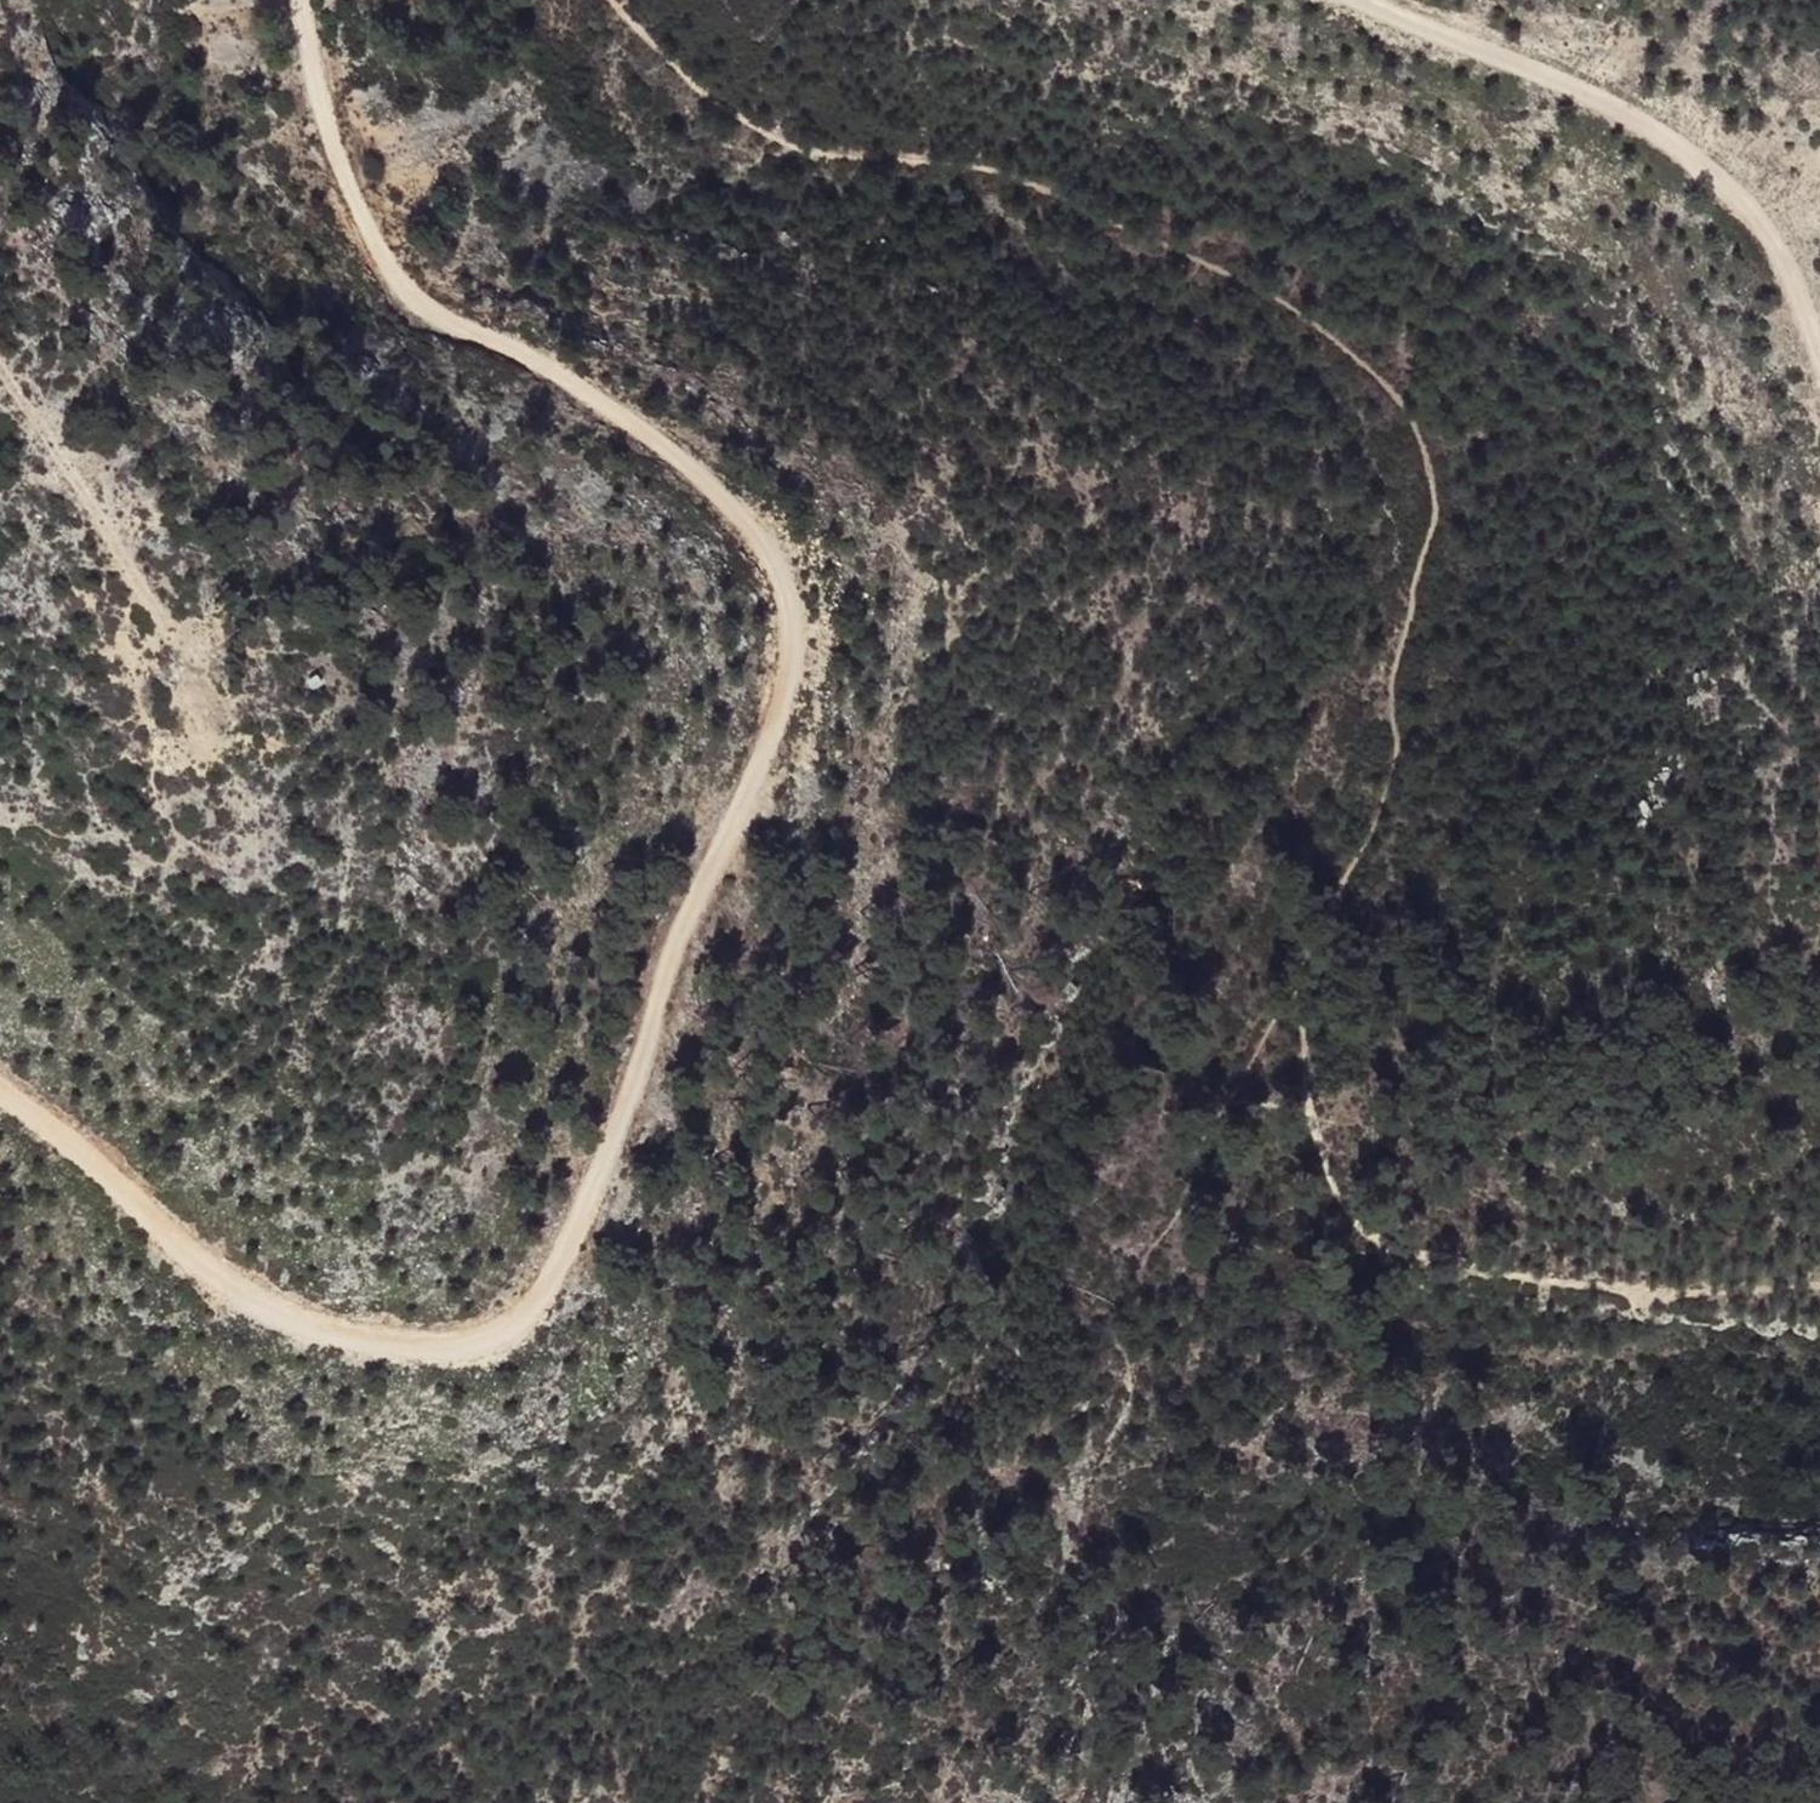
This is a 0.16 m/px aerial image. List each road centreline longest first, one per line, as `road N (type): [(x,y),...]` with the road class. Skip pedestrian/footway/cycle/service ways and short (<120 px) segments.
road 1 (track): [(305,0),(320,105),(374,243),(426,307),(533,353),(695,469),(744,515),(787,608),(777,703),(531,1300),(475,1341),(390,1346),(316,1330),(241,1293),(0,1094)]
road 2 (track): [(1819,352),(1789,261),(1693,154),(1365,0)]
road 3 (track): [(166,654),(0,407)]

